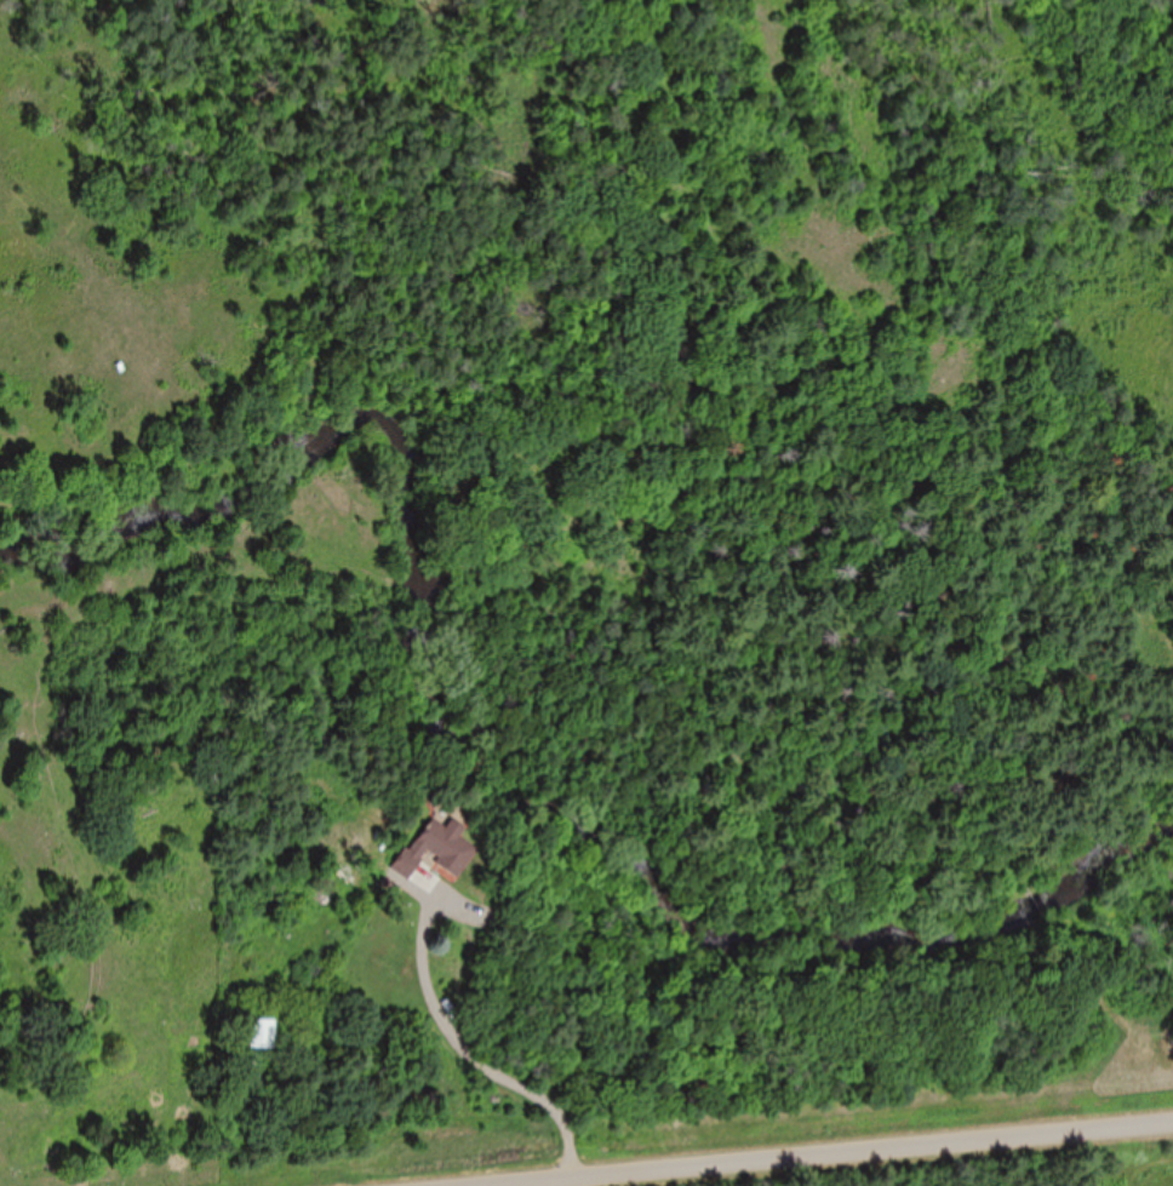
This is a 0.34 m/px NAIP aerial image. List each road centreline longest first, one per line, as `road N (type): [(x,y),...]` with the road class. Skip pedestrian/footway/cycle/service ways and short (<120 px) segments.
road 1 (residential): [(468,1185),(1172,1120)]

